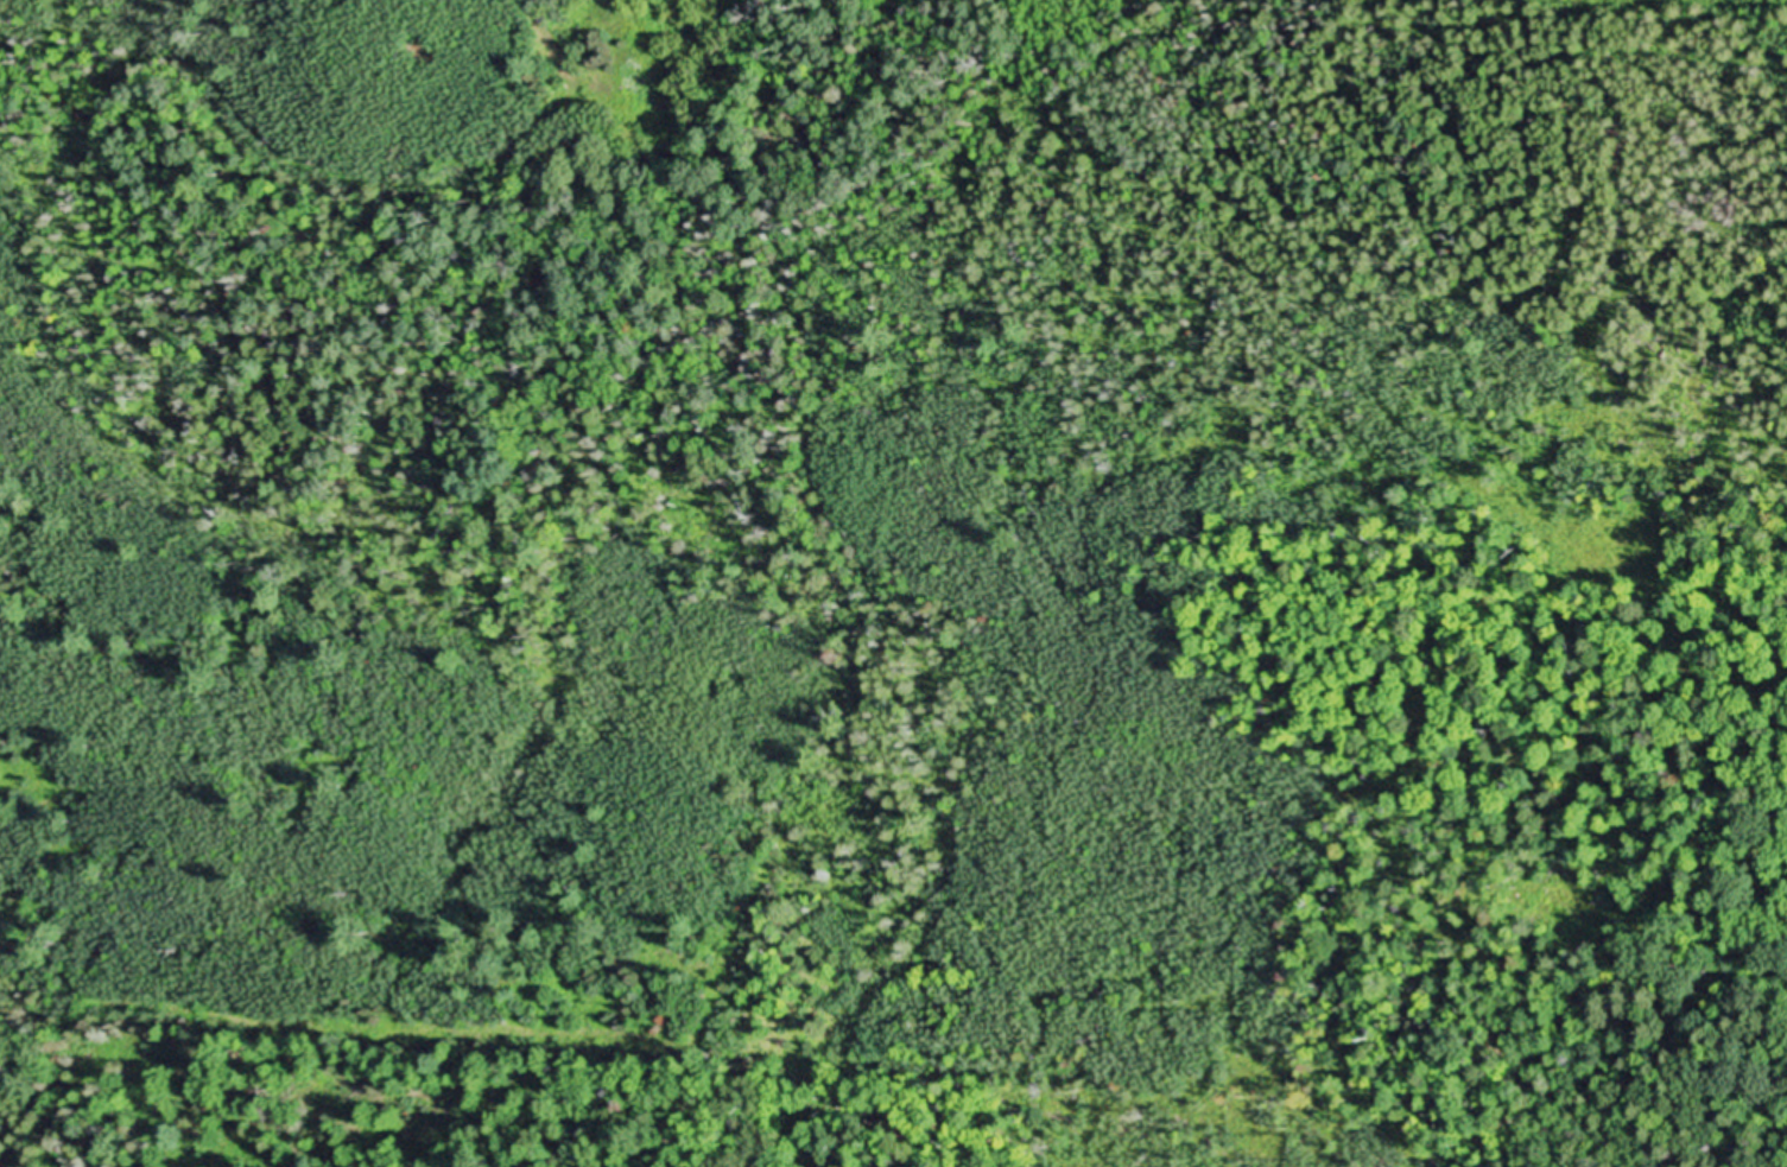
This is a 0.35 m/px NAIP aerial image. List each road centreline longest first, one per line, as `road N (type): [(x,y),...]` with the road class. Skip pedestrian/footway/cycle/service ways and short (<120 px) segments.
road 1 (track): [(1635,570),(1668,642),(1705,684),(1768,687),(1786,676)]

